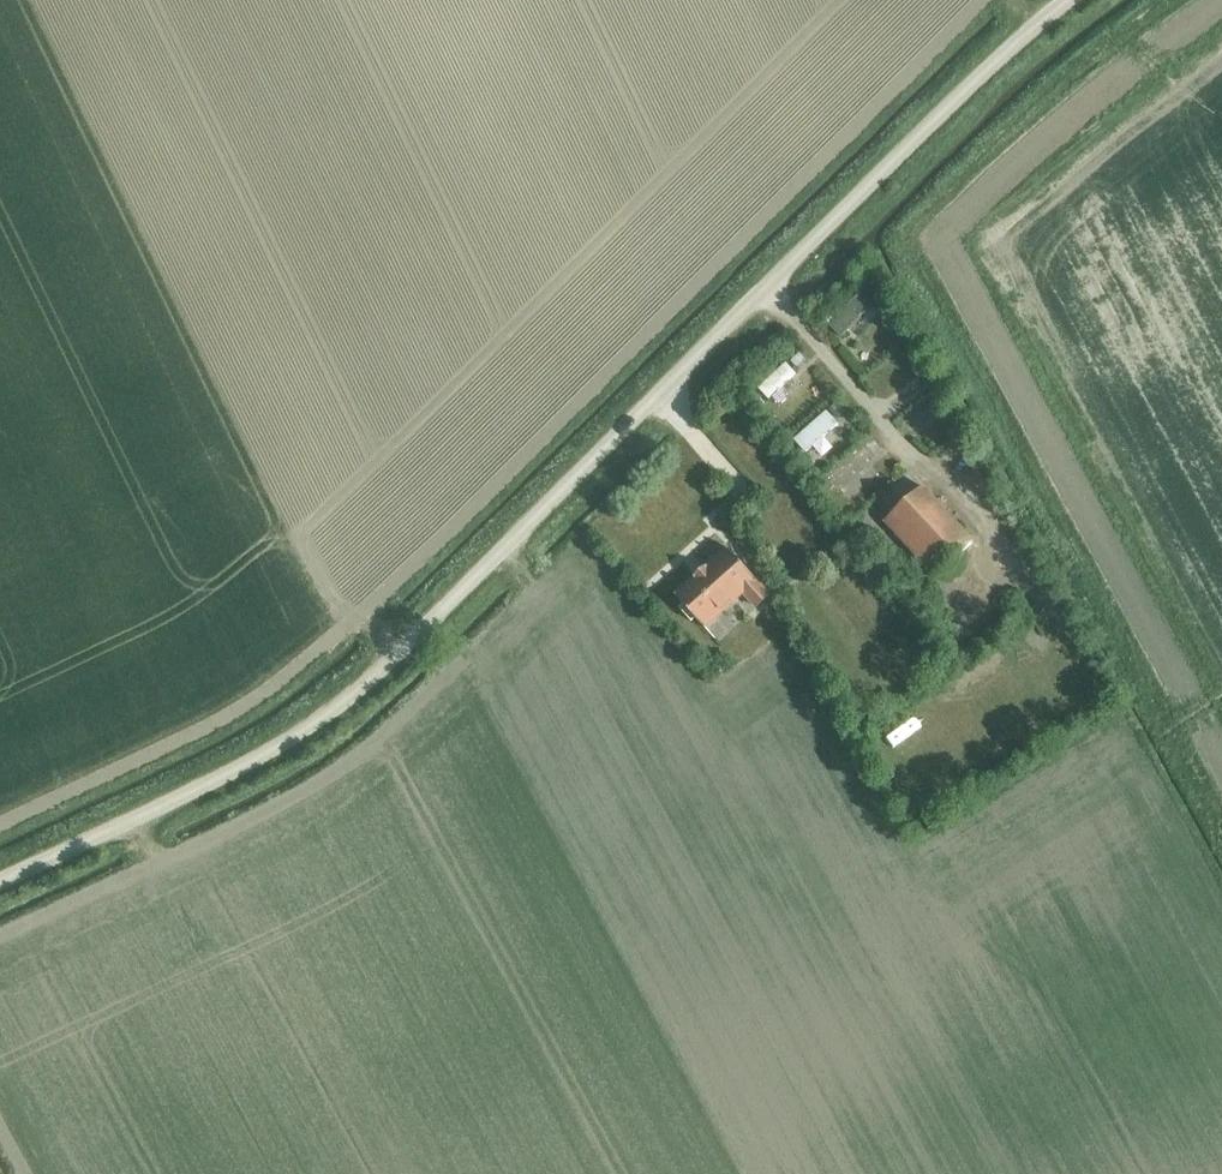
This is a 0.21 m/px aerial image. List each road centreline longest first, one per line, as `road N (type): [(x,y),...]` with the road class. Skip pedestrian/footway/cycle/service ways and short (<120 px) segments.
road 1 (unclassified): [(0,860),(185,770),(353,667),(658,389),(900,146),(1067,0)]

